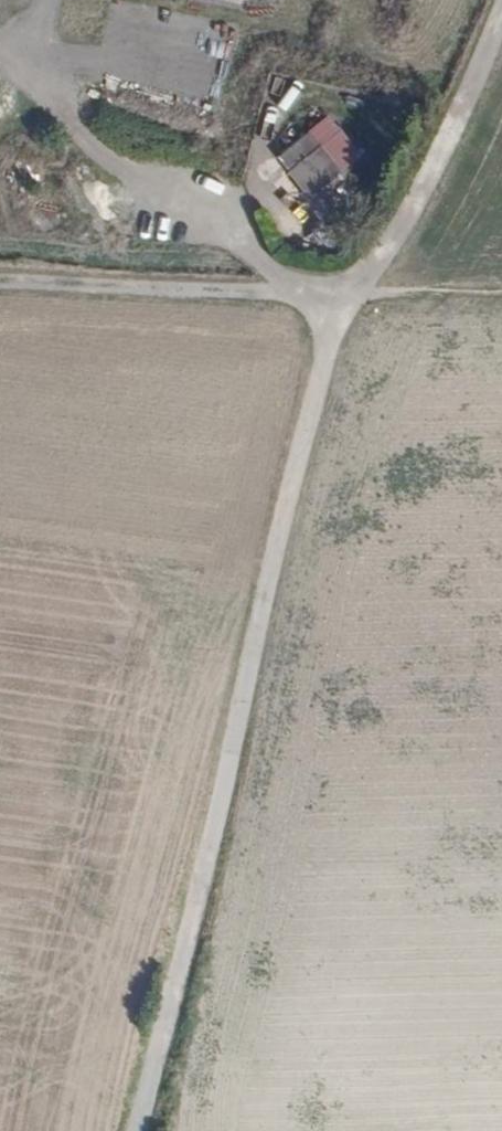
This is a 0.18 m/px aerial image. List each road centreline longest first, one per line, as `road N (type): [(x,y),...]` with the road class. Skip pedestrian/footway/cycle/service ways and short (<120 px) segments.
road 1 (track): [(139,1130),(339,297)]
road 2 (track): [(298,295),(246,234),(106,160),(0,56)]
road 3 (track): [(0,281),(339,297)]
road 4 (track): [(339,297),(406,217),(460,113),(501,8)]
road 5 (track): [(339,297),(501,293)]

